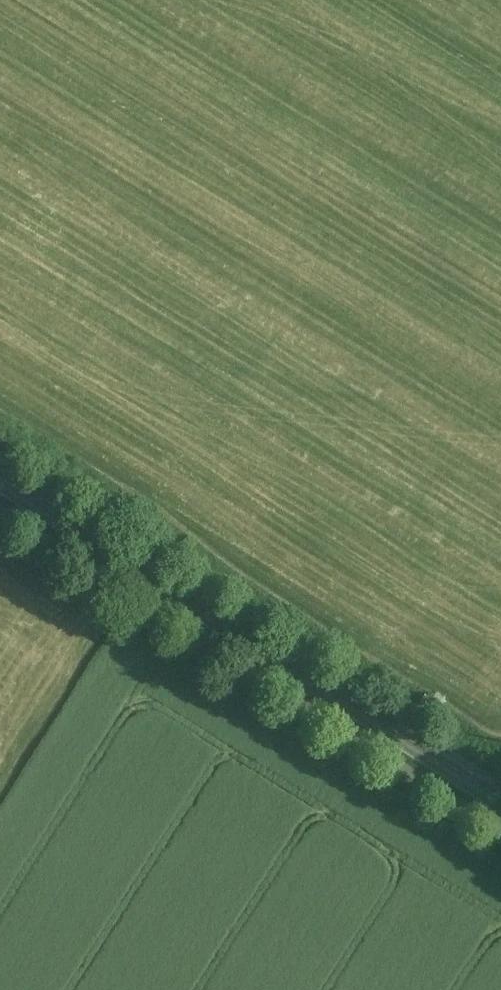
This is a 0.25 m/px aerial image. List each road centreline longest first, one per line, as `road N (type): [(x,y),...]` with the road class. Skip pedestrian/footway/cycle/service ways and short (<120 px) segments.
road 1 (secondary): [(500,797),(0,478)]

